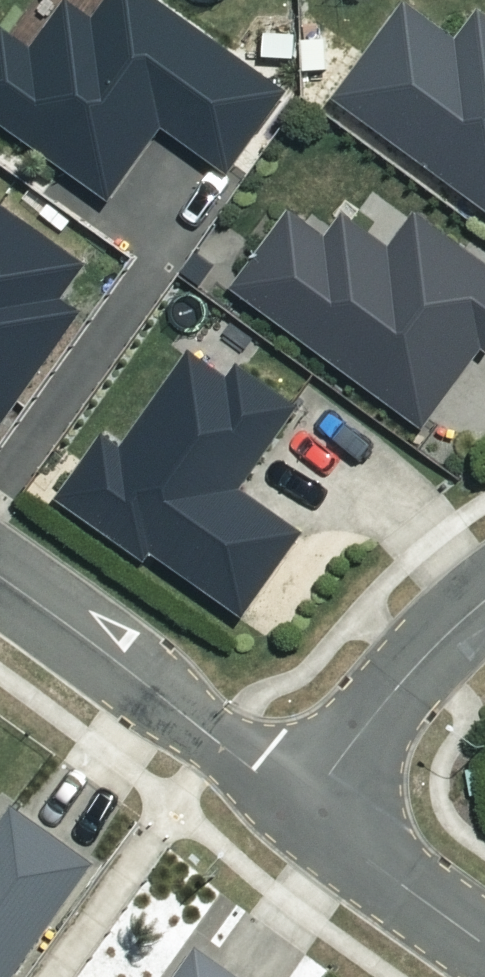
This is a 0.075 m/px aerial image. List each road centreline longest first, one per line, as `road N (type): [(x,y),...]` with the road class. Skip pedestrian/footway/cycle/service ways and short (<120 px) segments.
road 1 (residential): [(0,580),(309,819)]
road 2 (residential): [(484,600),(375,715),(309,819)]
road 3 (residential): [(309,819),(484,946)]

